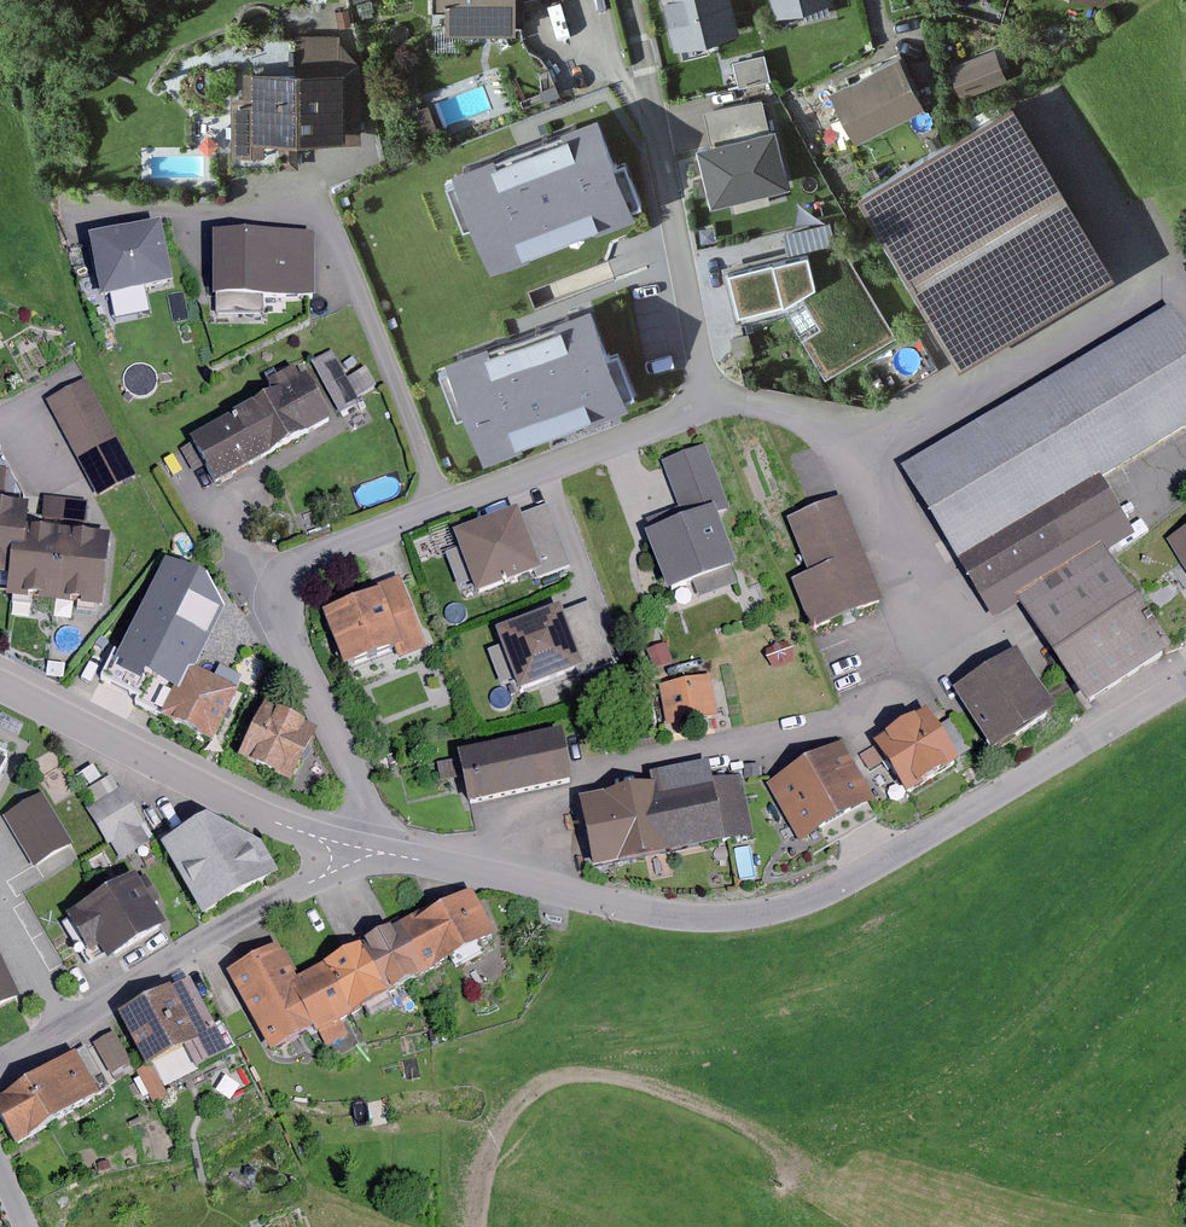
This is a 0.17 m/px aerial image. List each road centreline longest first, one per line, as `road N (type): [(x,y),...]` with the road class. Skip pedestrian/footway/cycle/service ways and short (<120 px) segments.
road 1 (residential): [(360,855),(365,806),(276,600),(279,584),(295,567),(624,440),(685,407),(703,386),(633,0)]
road 2 (residential): [(360,855),(698,918),(760,917),(864,876),(1185,679)]
road 3 (track): [(486,1226),(492,1165),(527,1101),(577,1075),(664,1088),(771,1134),(813,1194)]
road 4 (residential): [(0,1067),(360,855)]
road 5 (residential): [(0,682),(291,830),(360,855)]

